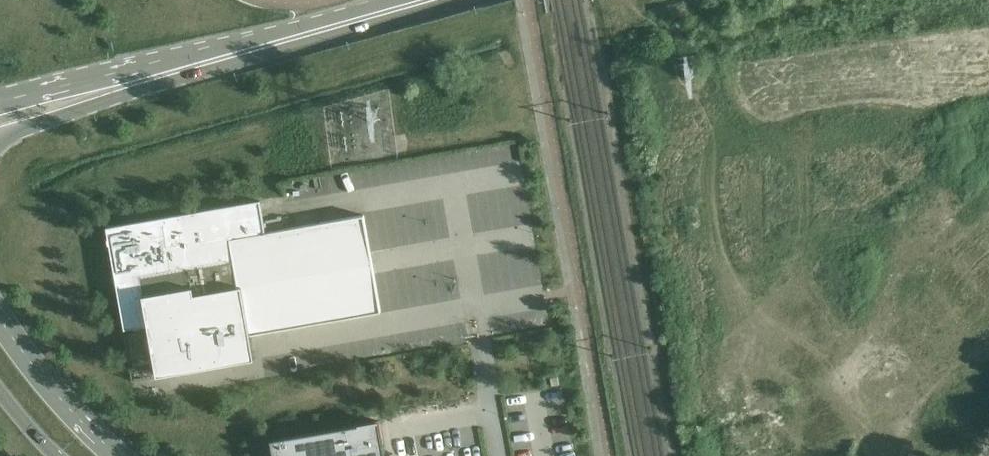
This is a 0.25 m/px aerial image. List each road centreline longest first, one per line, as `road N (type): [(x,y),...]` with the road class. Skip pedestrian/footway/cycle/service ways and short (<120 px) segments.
road 1 (secondary): [(0,137),(463,0)]
road 2 (secondary): [(391,0),(0,98)]
road 3 (tertiary): [(120,455),(0,322)]

